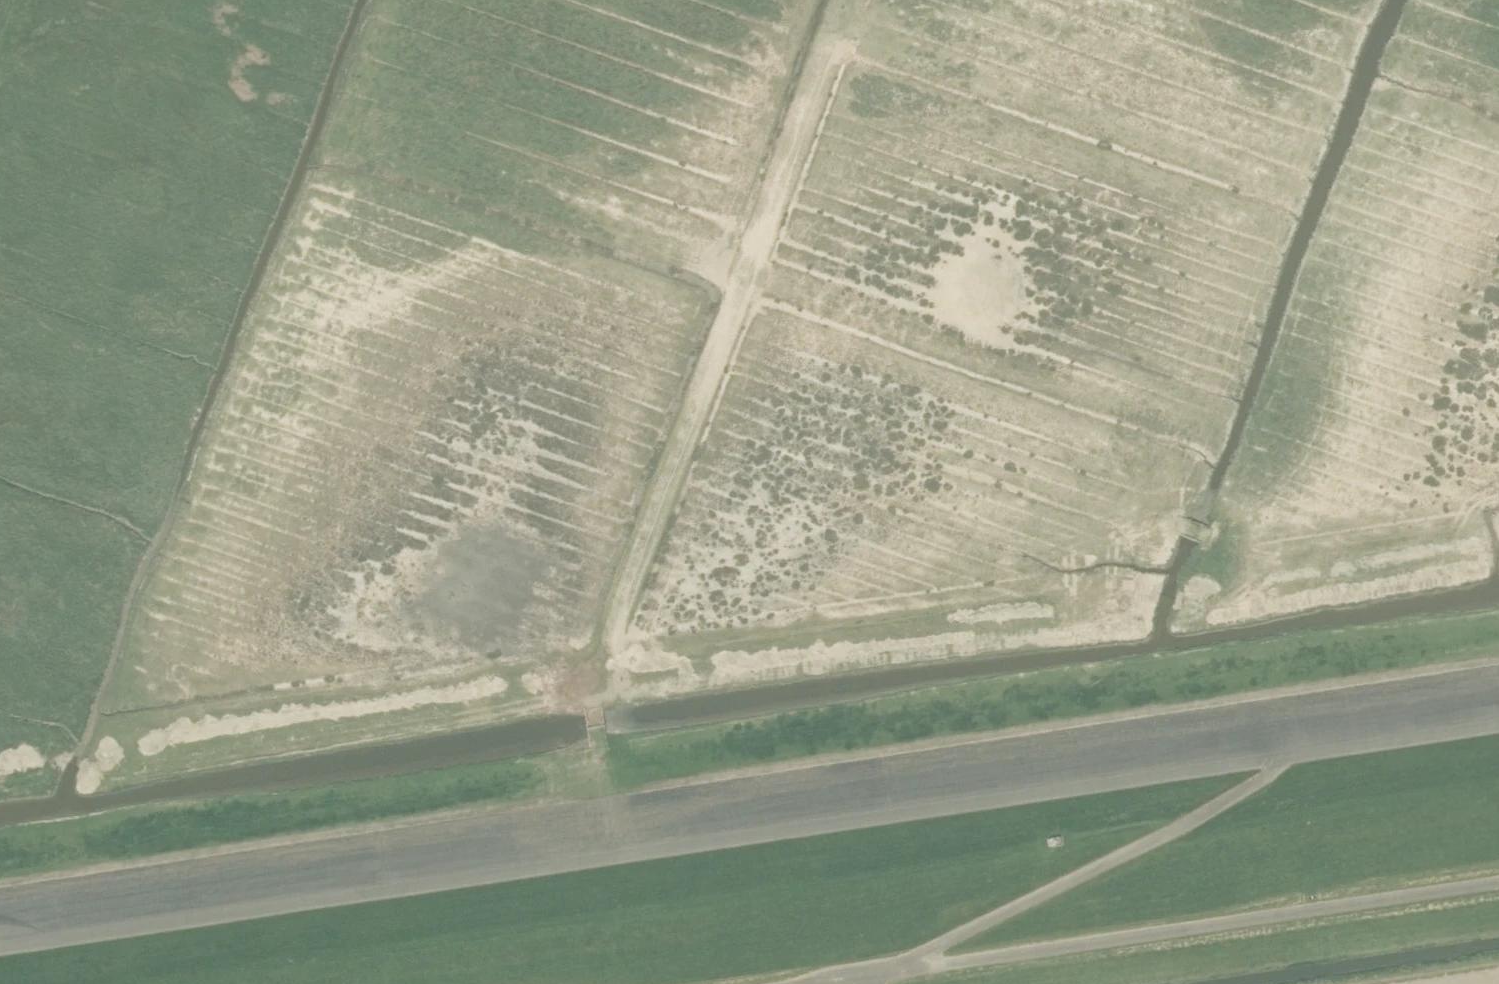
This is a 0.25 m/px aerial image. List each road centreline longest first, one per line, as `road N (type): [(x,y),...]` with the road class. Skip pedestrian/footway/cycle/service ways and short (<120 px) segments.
road 1 (track): [(0,945),(1292,752)]
road 2 (track): [(893,973),(1163,833),(1292,752),(1498,721)]

